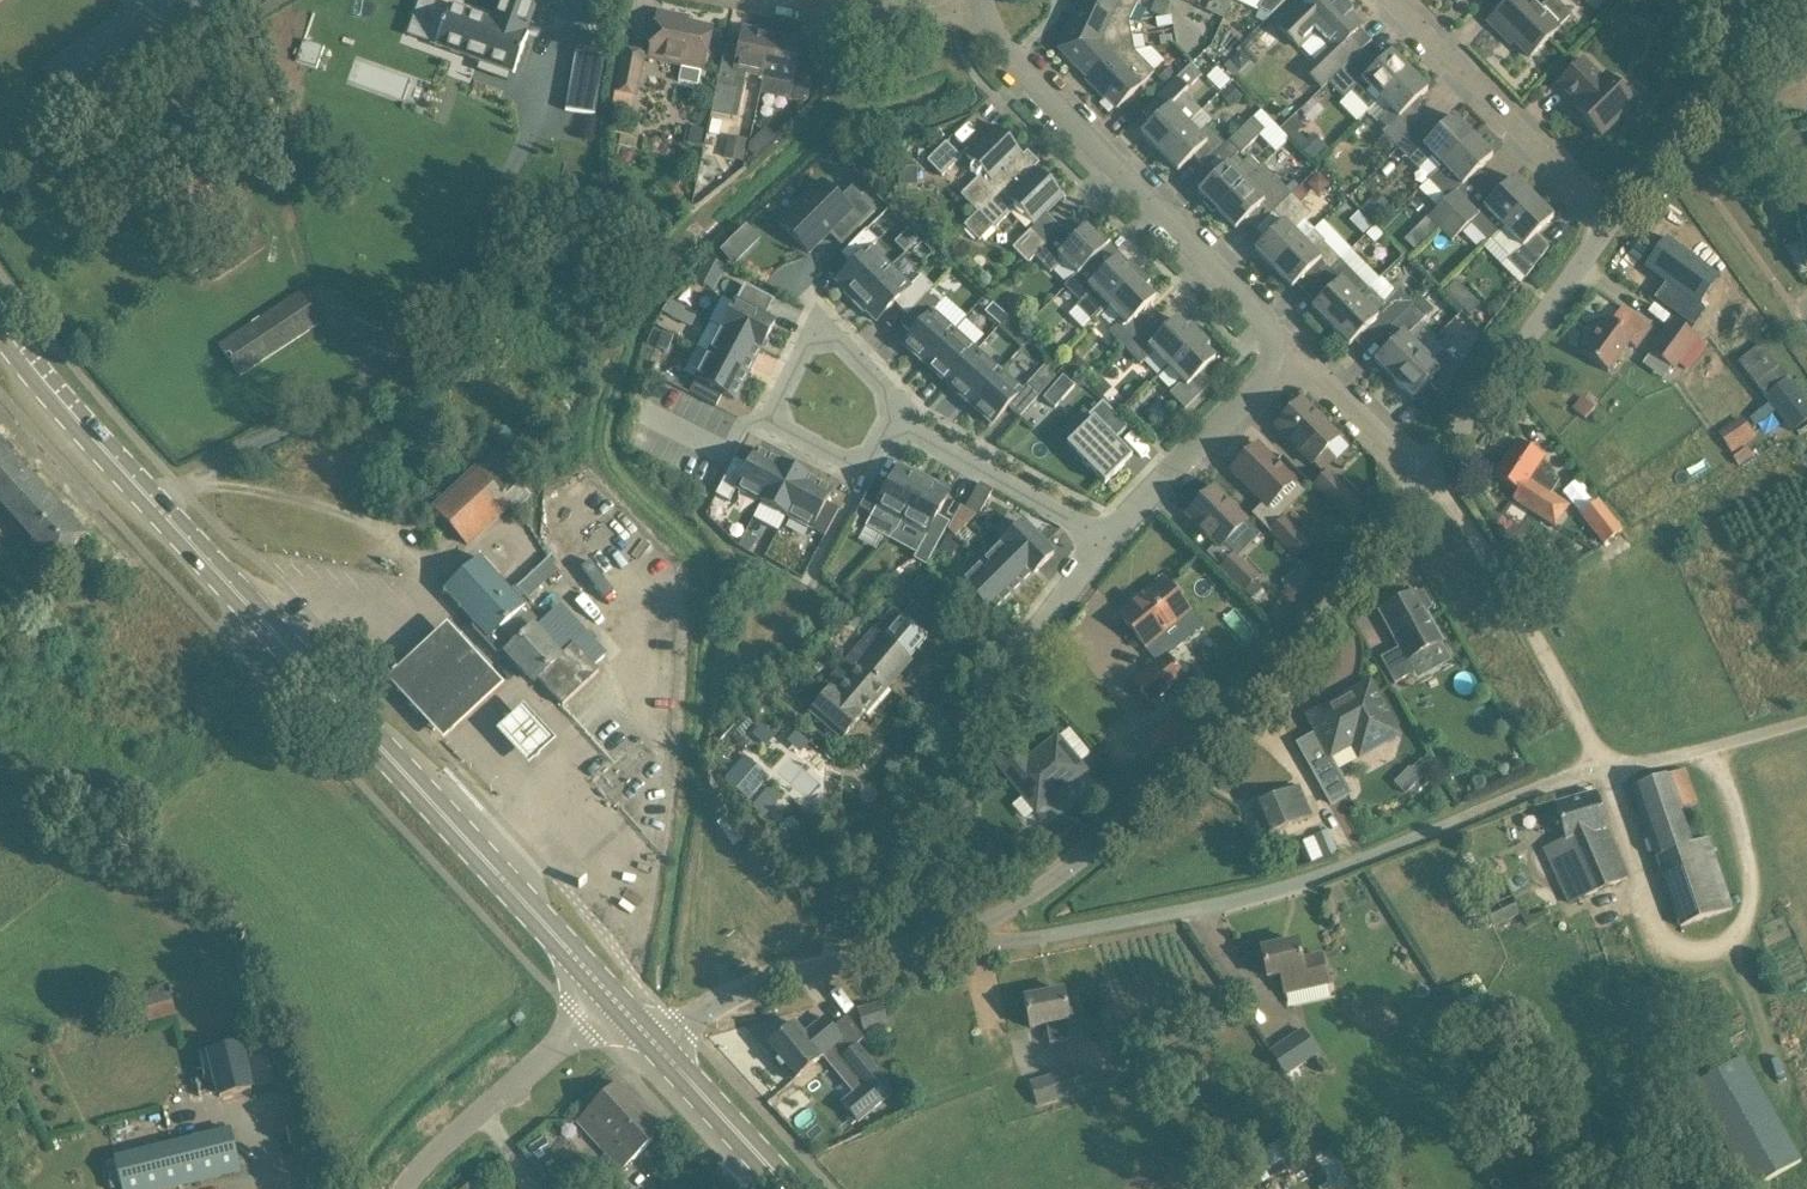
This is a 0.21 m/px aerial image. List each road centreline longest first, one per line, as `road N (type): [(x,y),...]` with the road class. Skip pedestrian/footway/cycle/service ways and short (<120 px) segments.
road 1 (primary): [(617,1001),(108,452),(0,324)]
road 2 (unclassified): [(956,939),(1037,938),(1300,883),(1602,773),(1806,717)]
road 3 (unclassified): [(956,939),(1183,785),(1259,712),(1424,477)]
road 4 (residential): [(1278,361),(1270,329),(1010,57),(986,4)]
road 5 (residential): [(868,880),(1100,537)]
road 6 (track): [(1602,773),(1509,586),(1424,477)]
road 7 (unclassified): [(656,1043),(682,1021),(796,974),(956,939)]
road 8 (unclassified): [(1424,477),(1614,223)]
road 9 (residential): [(1614,223),(1392,0)]
road 10 (residential): [(886,422),(880,382),(838,343),(806,347),(774,419),(862,463)]
road 11 (unclassified): [(407,1188),(449,1141),(617,1001)]
road 12 (unclassified): [(1614,223),(1780,0)]
road 13 (residential): [(1100,537),(1278,361)]
road 14 (residential): [(1100,537),(886,422)]
road 15 (primary): [(792,1188),(656,1043)]
road 16 (residential): [(1424,477),(1307,368),(1278,361)]
road 17 (residential): [(986,4),(951,12),(831,0)]

